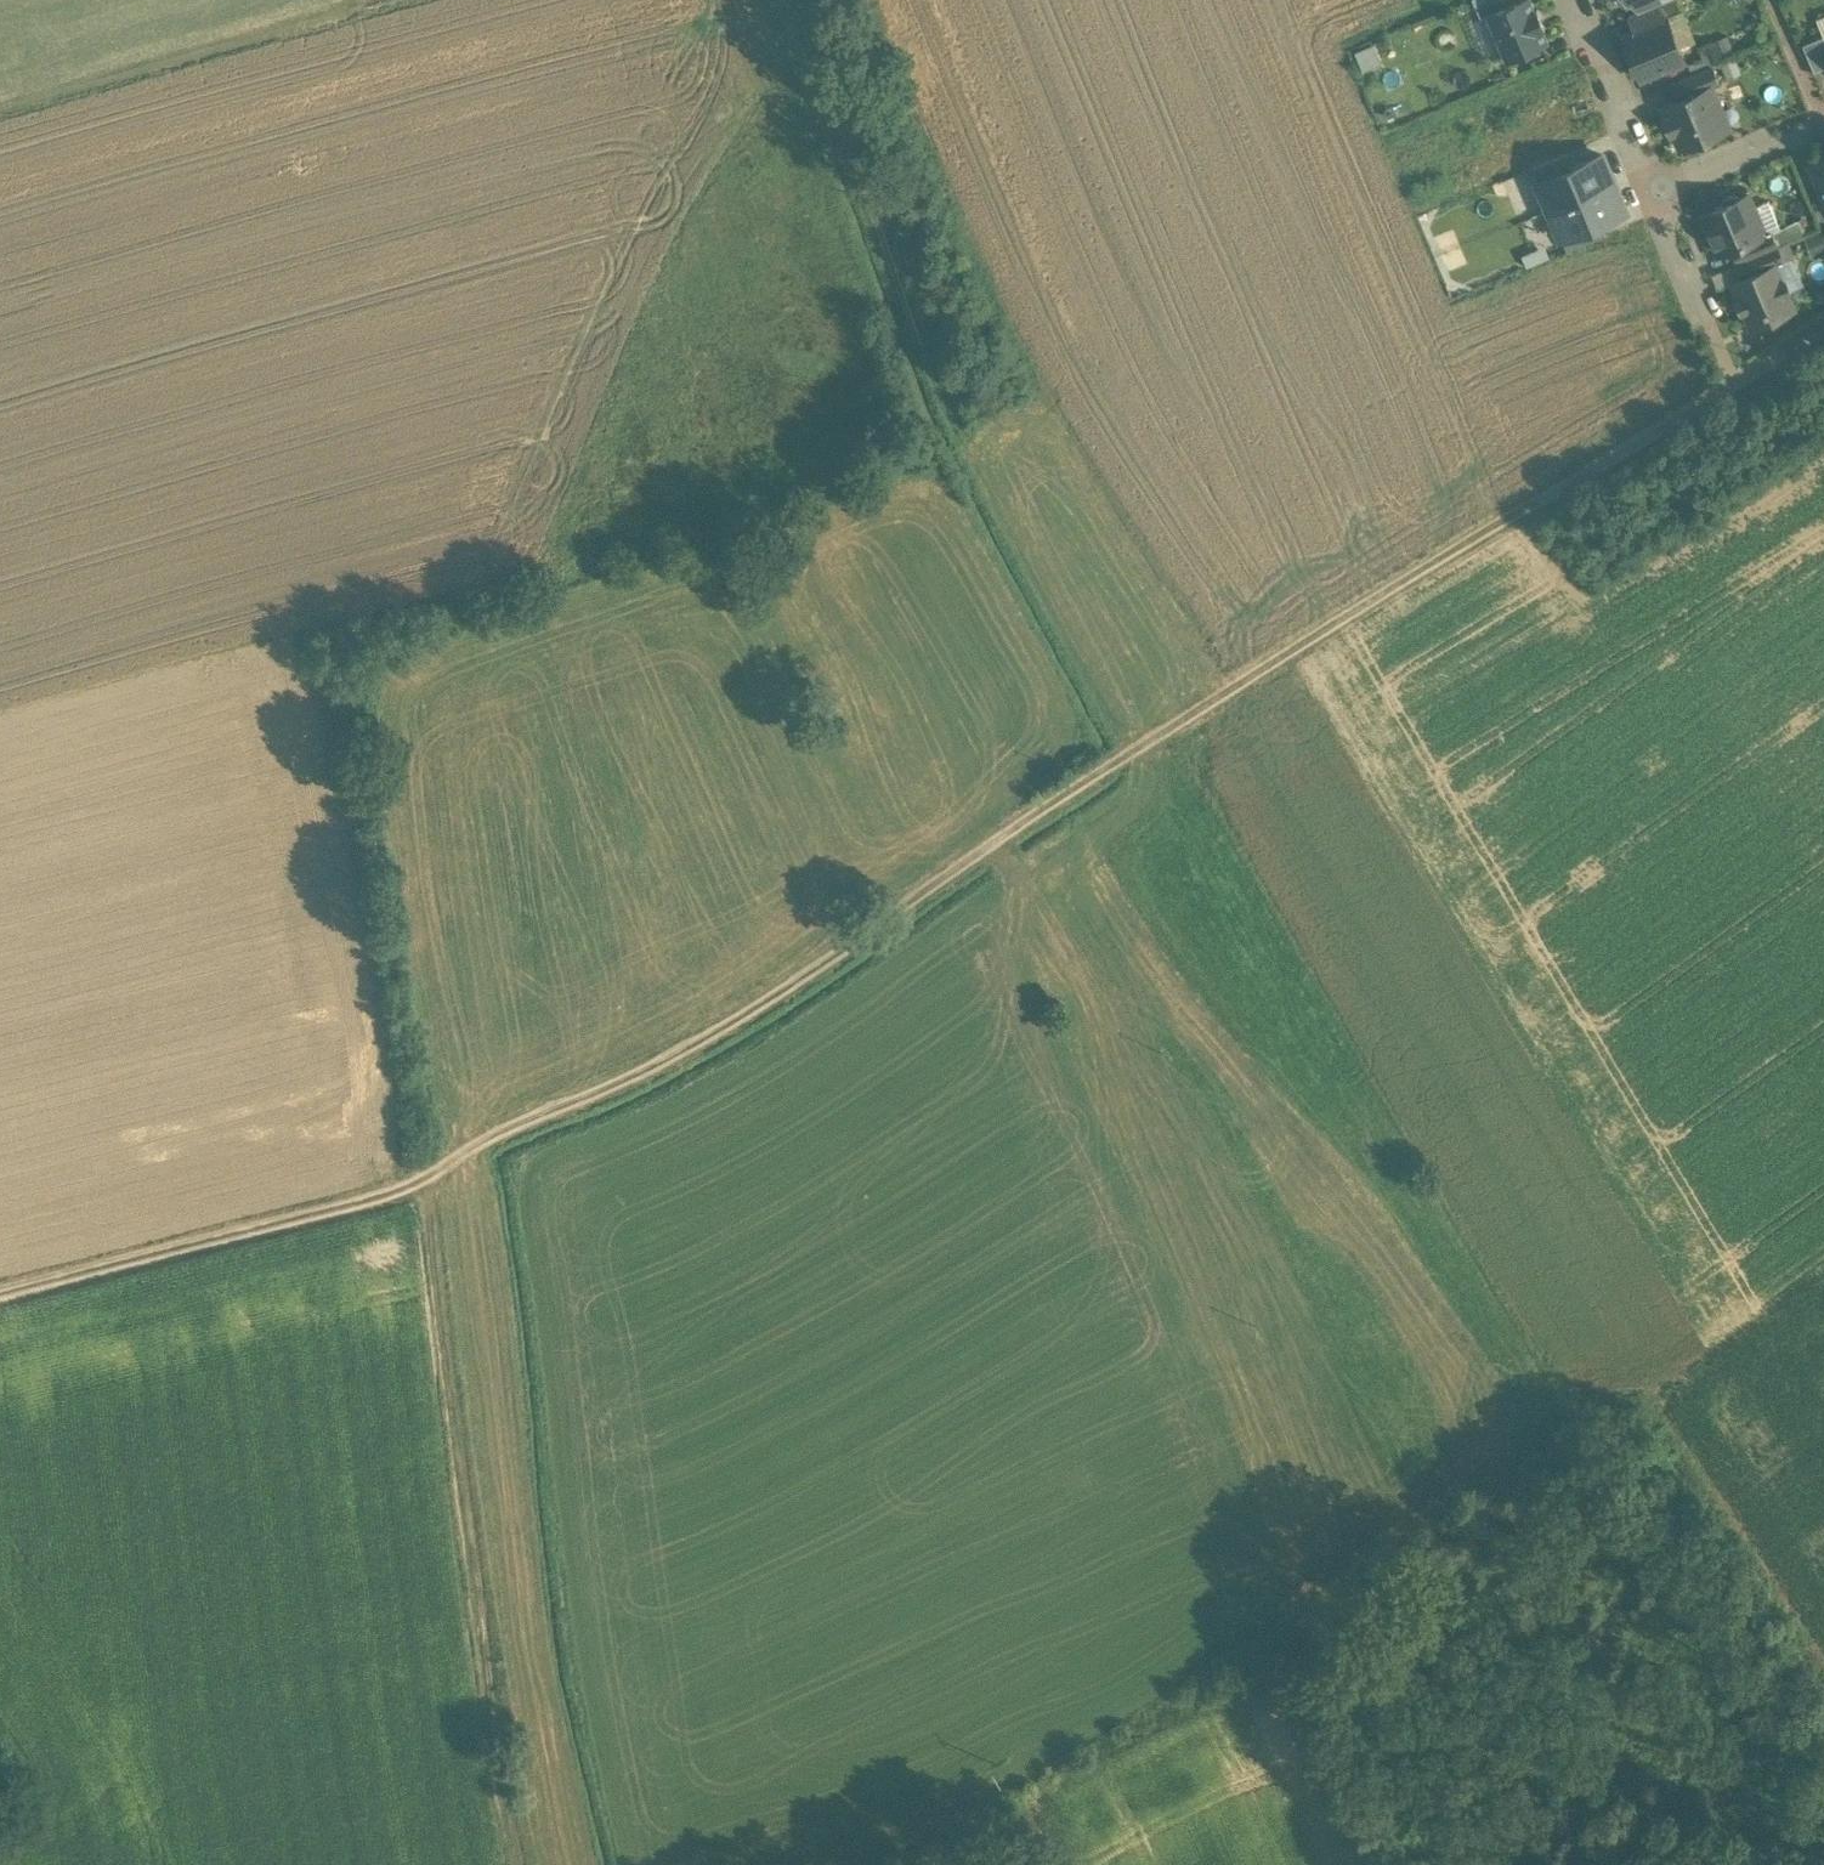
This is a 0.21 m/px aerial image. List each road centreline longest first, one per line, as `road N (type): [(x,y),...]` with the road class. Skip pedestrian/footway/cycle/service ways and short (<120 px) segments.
road 1 (track): [(0,1293),(366,1202),(432,1179),(445,1160),(593,1102),(794,990),(1172,725),(1541,498)]
road 2 (residential): [(1661,191),(1575,0)]
road 3 (residential): [(1823,120),(1661,191)]
road 4 (residential): [(1661,191),(1707,312)]

